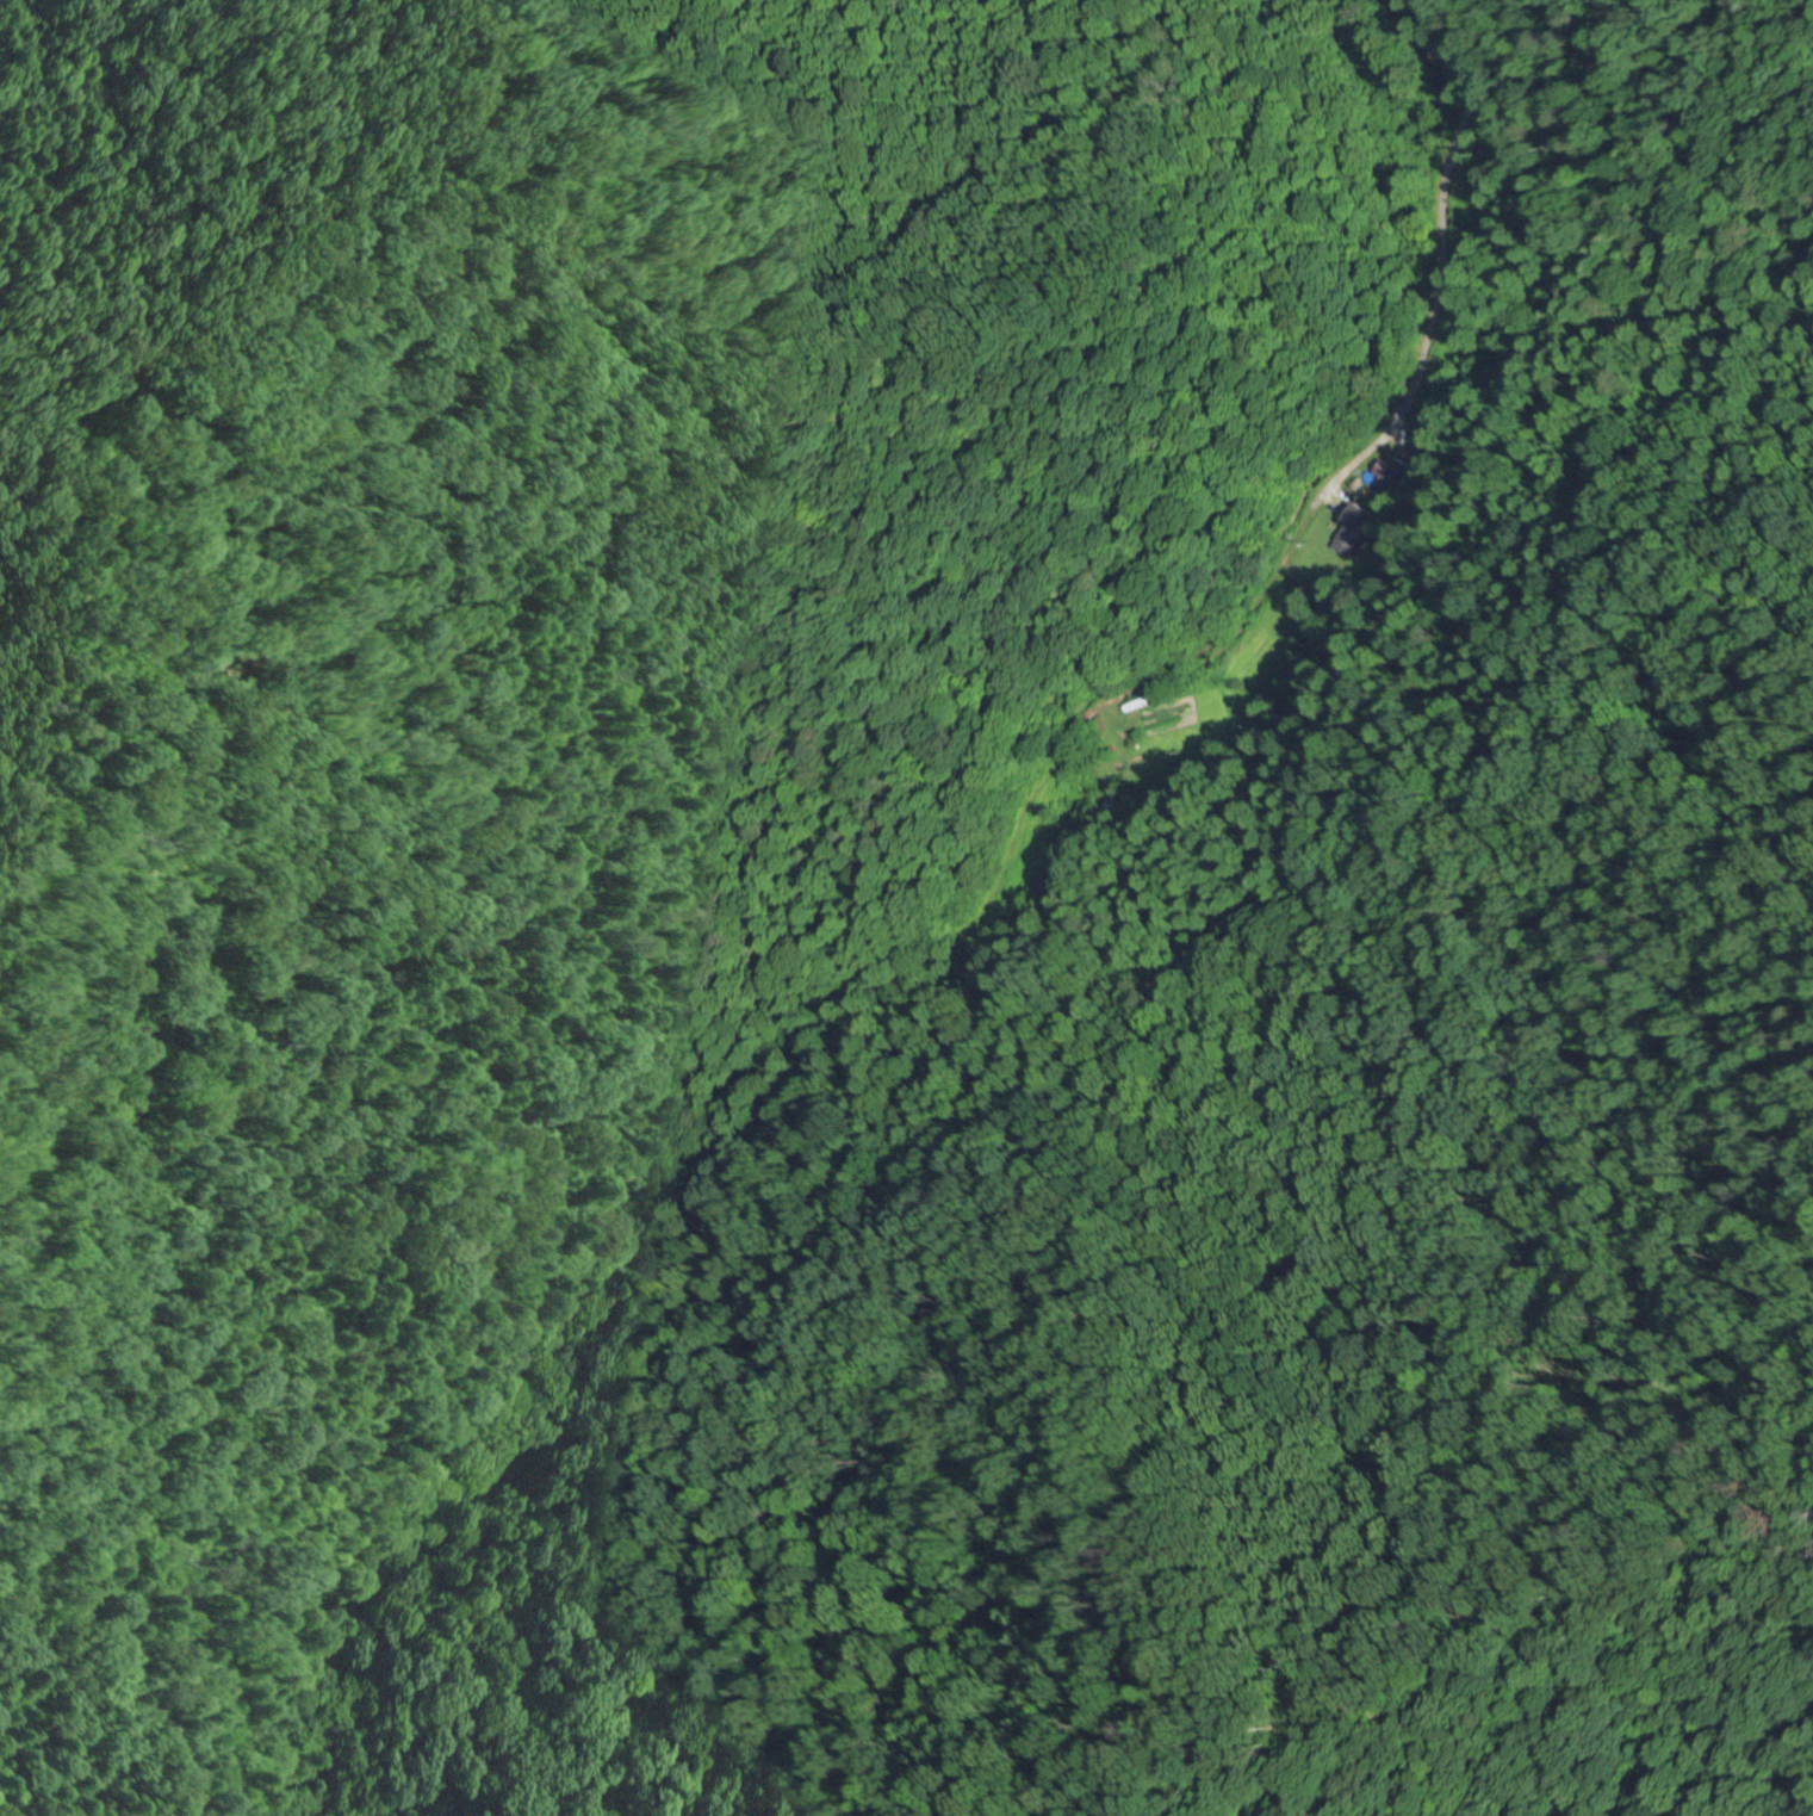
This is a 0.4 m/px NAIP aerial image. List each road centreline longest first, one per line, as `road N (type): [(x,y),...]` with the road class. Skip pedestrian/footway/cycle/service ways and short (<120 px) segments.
road 1 (residential): [(1318,498),(1397,417),(1435,293),(1440,203),(1461,95),(1404,0)]

